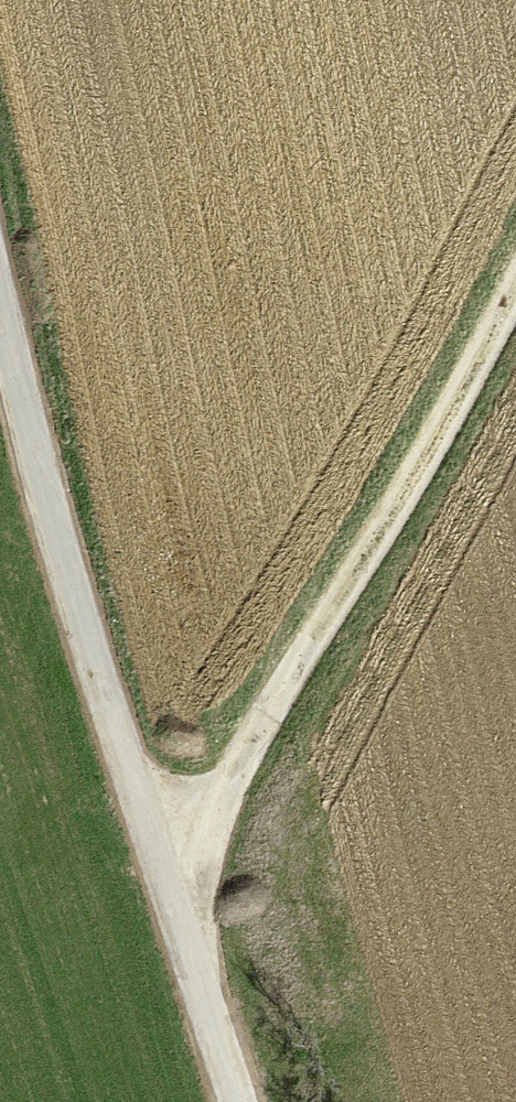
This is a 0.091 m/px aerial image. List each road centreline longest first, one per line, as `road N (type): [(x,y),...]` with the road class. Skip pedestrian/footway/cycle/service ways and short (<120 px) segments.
road 1 (track): [(172,887),(264,719),(473,396),(515,307)]
road 2 (track): [(0,307),(72,610),(172,887)]
road 3 (track): [(240,1101),(172,887)]

